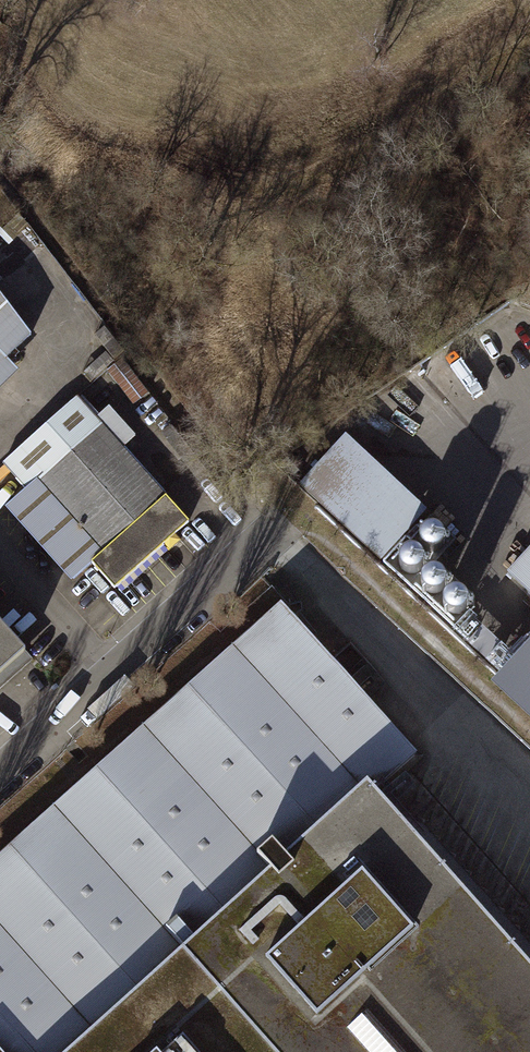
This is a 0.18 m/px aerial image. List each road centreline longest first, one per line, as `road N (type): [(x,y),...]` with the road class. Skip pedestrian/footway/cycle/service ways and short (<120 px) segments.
road 1 (unclassified): [(0,767),(279,514)]
road 2 (track): [(279,514),(292,503),(529,726)]

